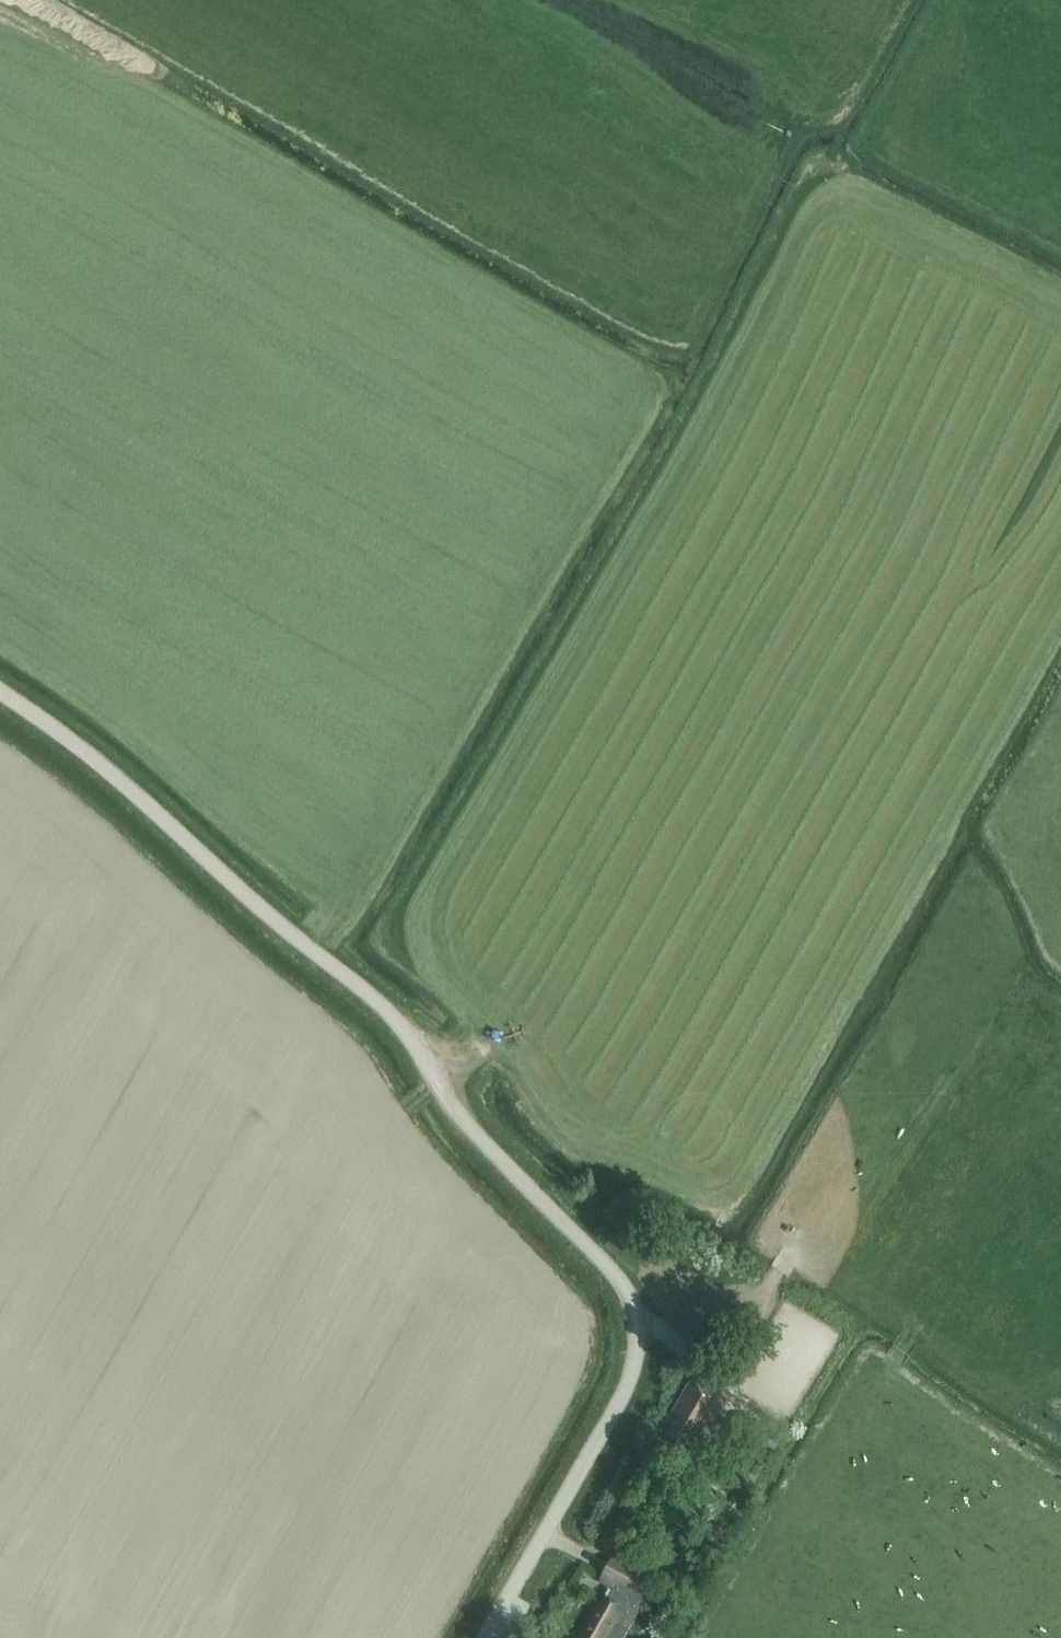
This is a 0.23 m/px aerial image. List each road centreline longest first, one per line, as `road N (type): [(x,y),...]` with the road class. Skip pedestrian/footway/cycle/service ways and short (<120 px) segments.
road 1 (unclassified): [(483,1637),(633,1370),(637,1322),(619,1282),(470,1127),(381,1009),(128,787),(0,693)]

